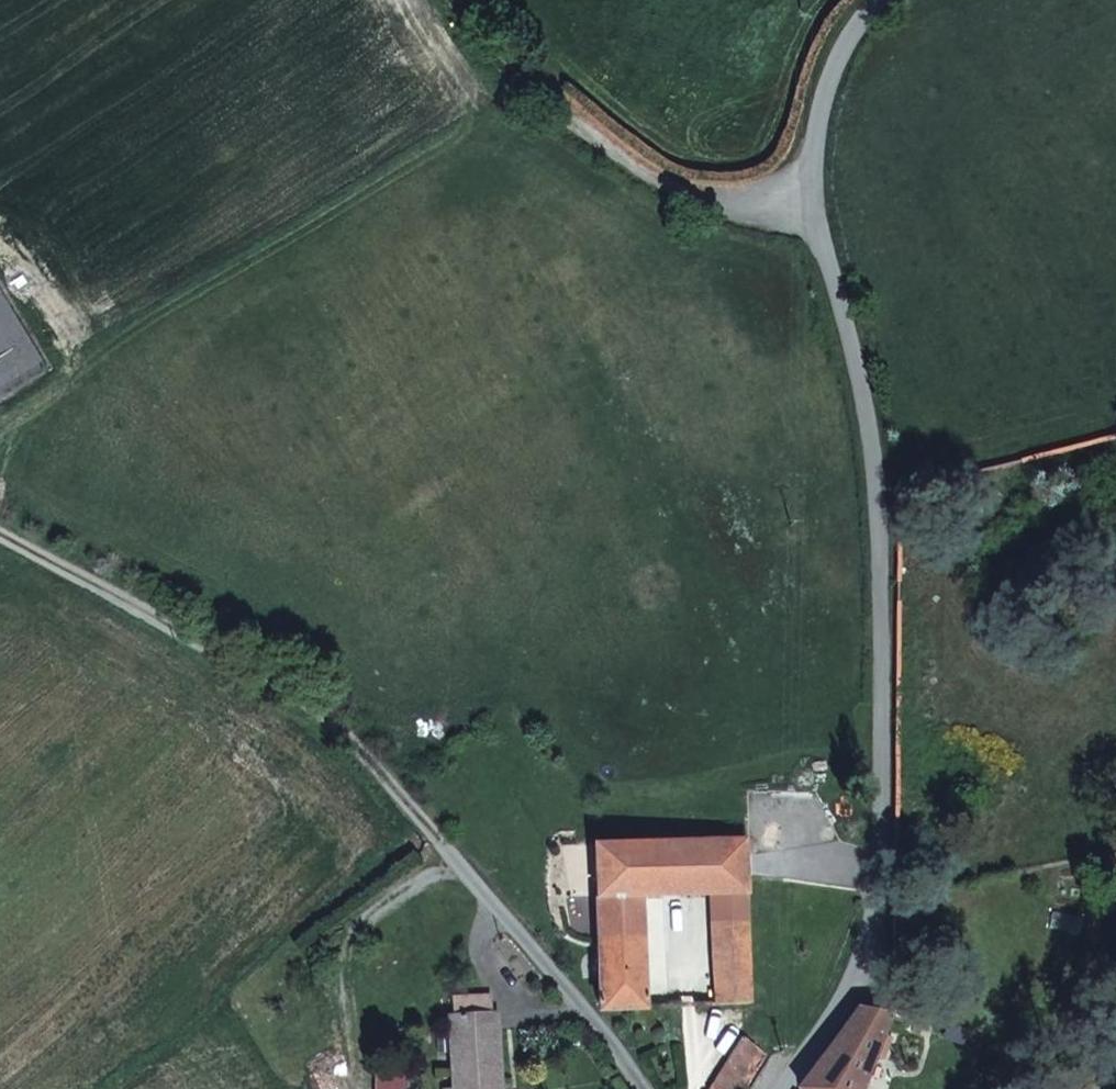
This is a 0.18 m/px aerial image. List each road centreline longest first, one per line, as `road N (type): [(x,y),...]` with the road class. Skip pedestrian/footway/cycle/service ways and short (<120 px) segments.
road 1 (residential): [(781,1088),(862,960),(879,905),(880,543),(814,156),(838,56),(879,0)]

